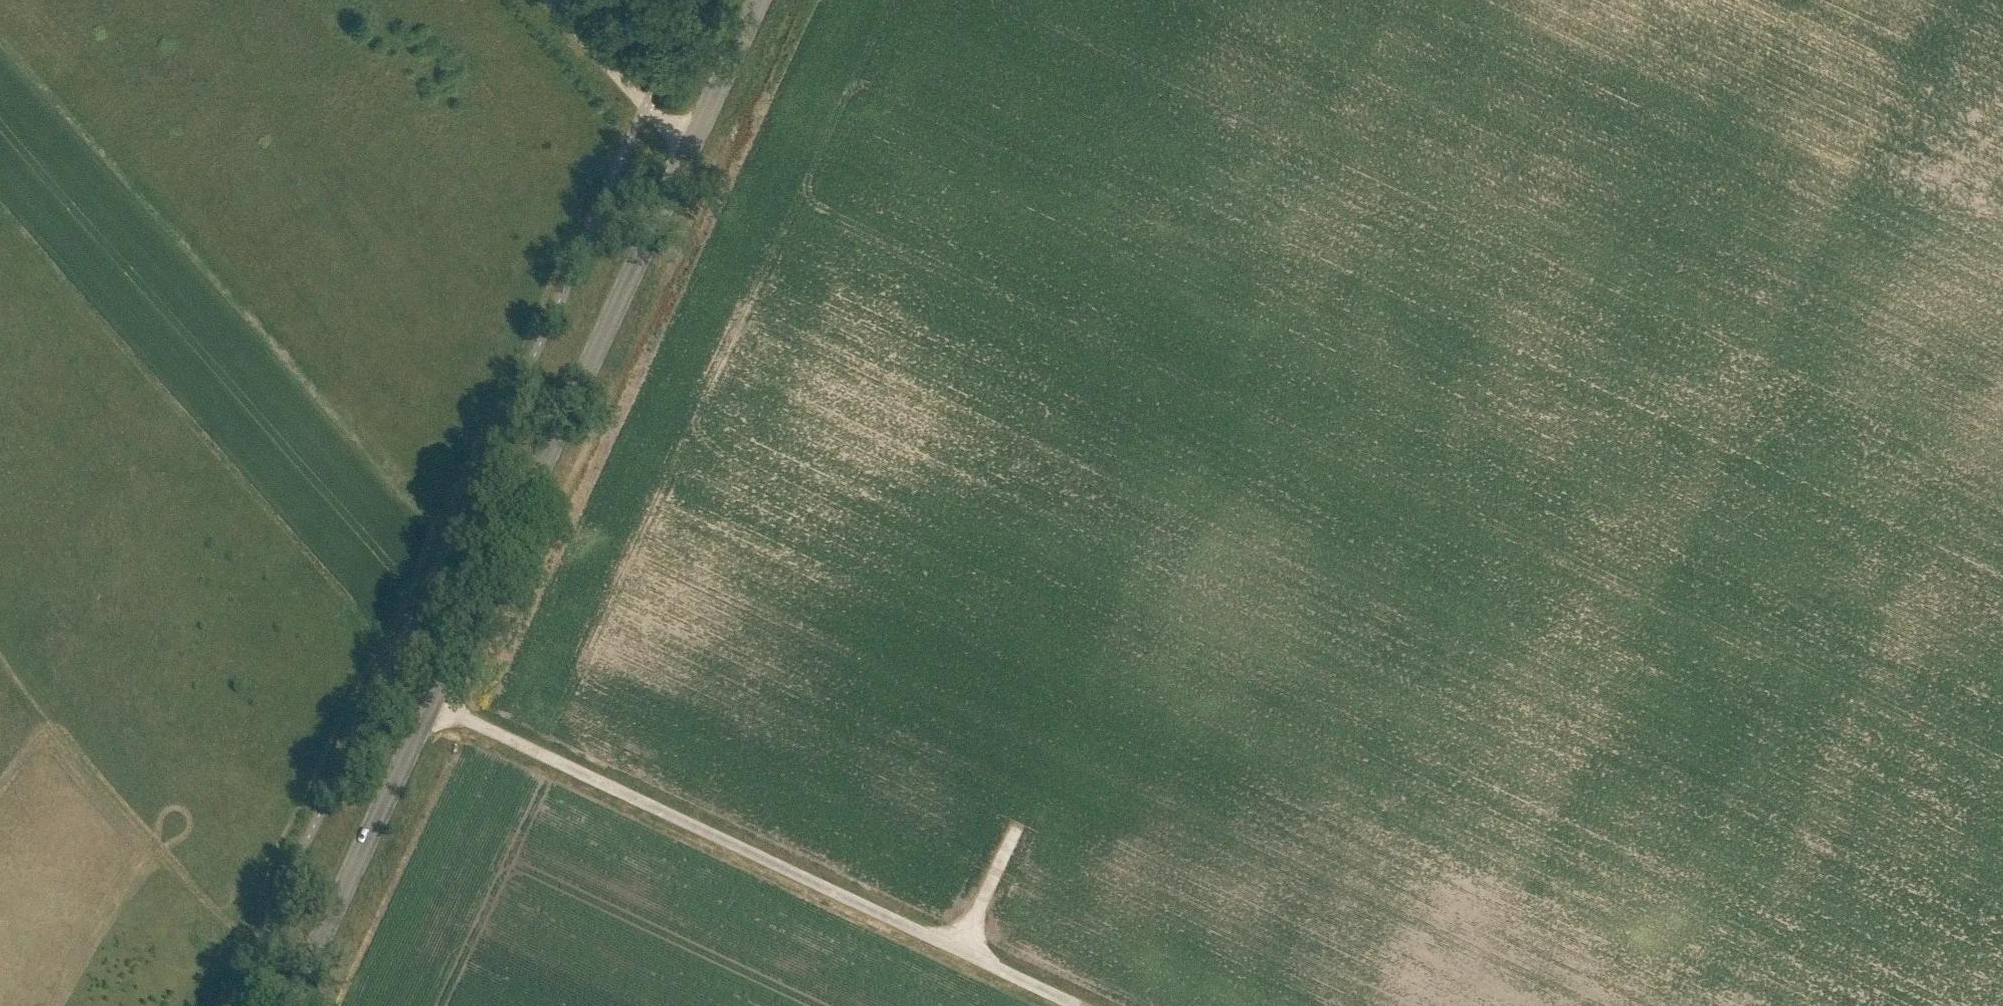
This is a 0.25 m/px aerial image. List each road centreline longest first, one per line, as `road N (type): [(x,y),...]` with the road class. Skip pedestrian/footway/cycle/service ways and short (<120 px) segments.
road 1 (tertiary): [(290,1005),(760,0)]
road 2 (track): [(432,704),(1083,1005)]
road 3 (track): [(960,948),(1015,830)]

